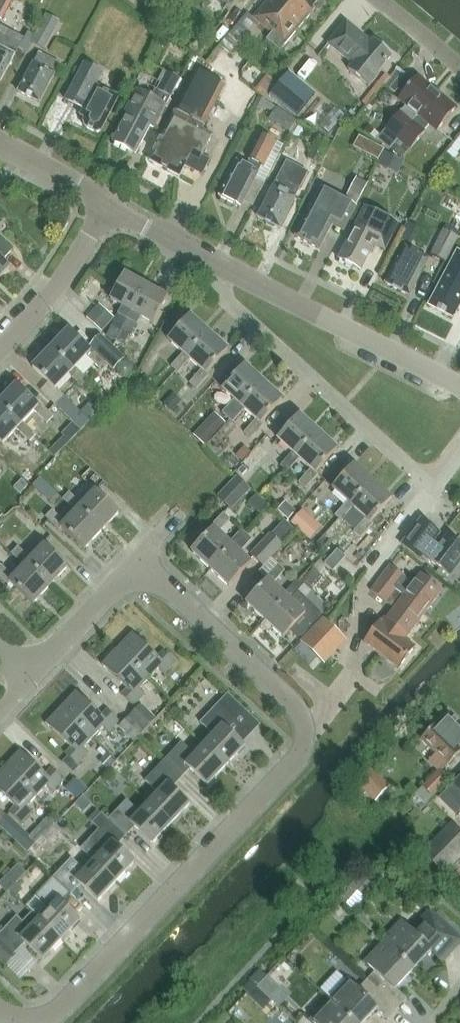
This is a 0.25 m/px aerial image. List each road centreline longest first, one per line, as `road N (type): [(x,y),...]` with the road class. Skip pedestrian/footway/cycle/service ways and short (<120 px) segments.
road 1 (residential): [(30,1021),(66,1007),(293,768),(304,738),(292,705),(136,562)]
road 2 (residential): [(230,268),(229,301),(414,471),(439,474),(459,455)]
road 3 (tertiary): [(459,389),(230,268)]
road 4 (residential): [(0,352),(57,292),(111,204)]
road 5 (residential): [(31,681),(136,562)]
road 6 (tertiary): [(230,268),(111,204)]
road 7 (tertiary): [(111,204),(0,145)]

